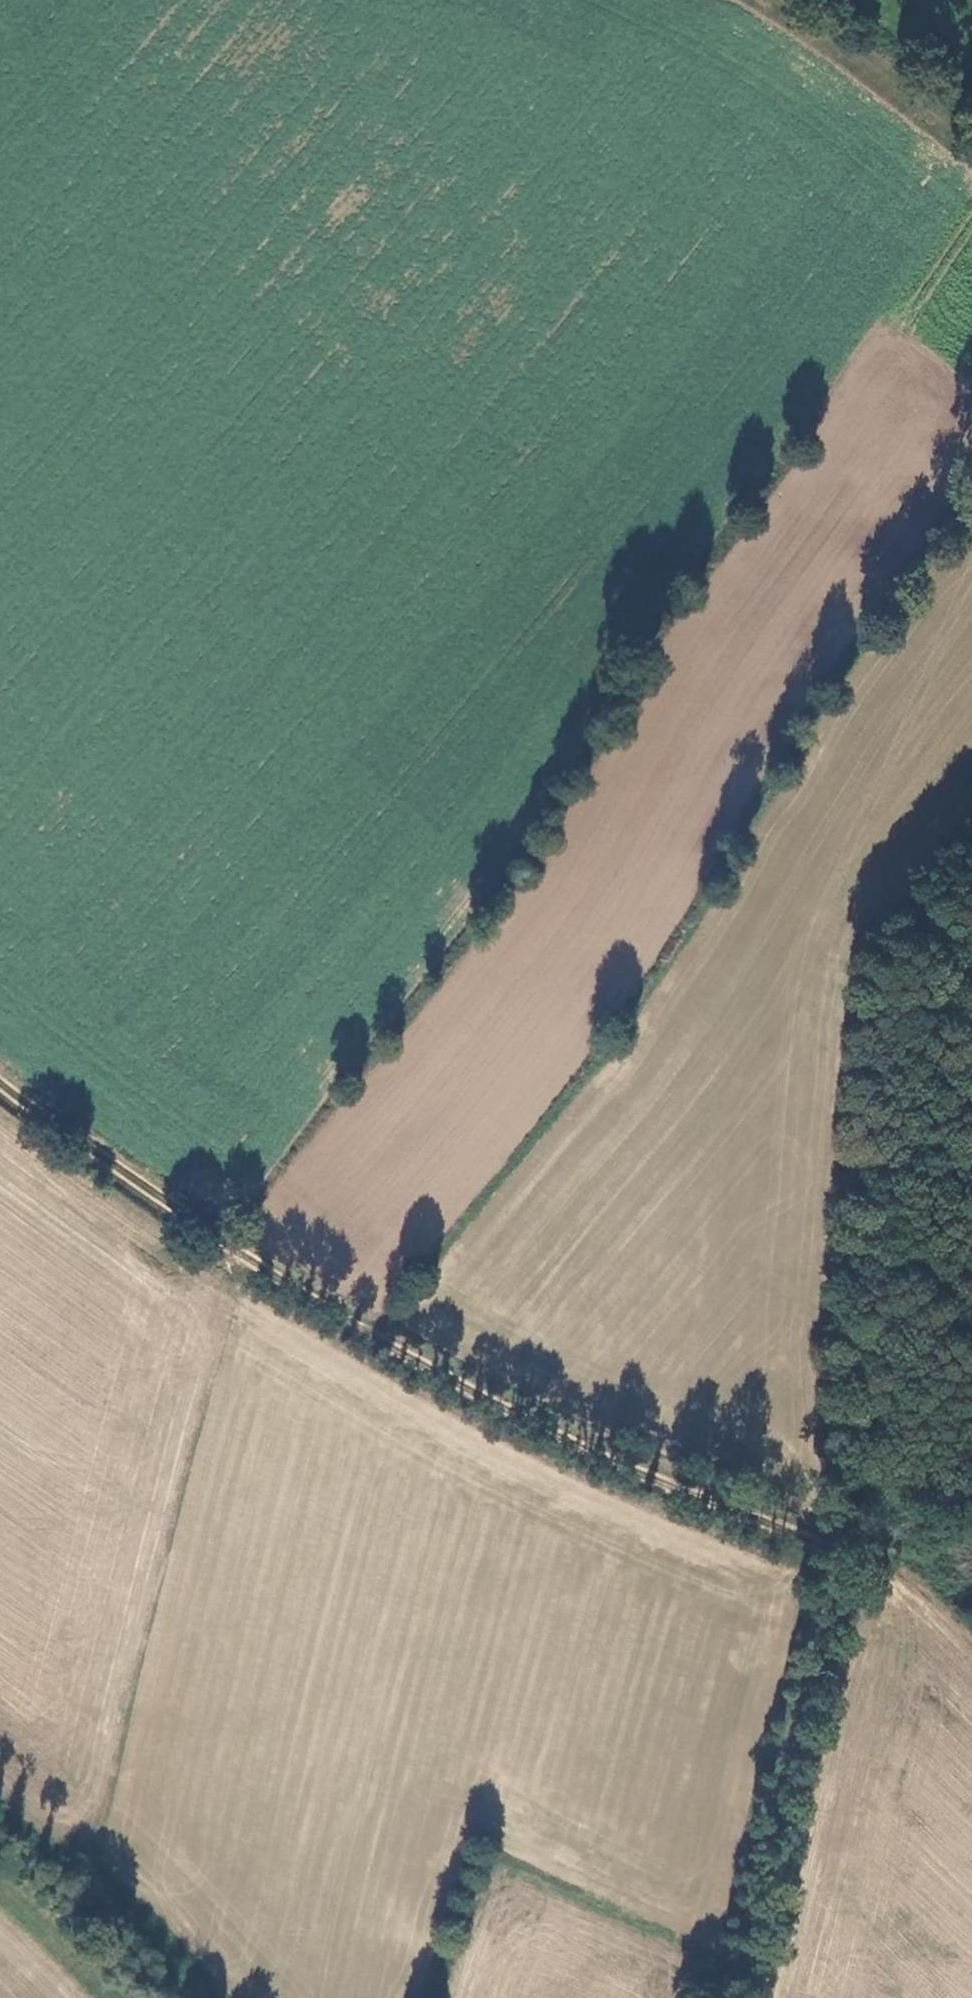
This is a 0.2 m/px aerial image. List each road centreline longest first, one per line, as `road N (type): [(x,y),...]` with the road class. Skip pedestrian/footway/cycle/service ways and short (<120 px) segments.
road 1 (track): [(0,1094),(371,1377),(801,1548)]
road 2 (track): [(801,1548),(842,1592),(761,1882)]
road 3 (track): [(0,1870),(135,1997)]

